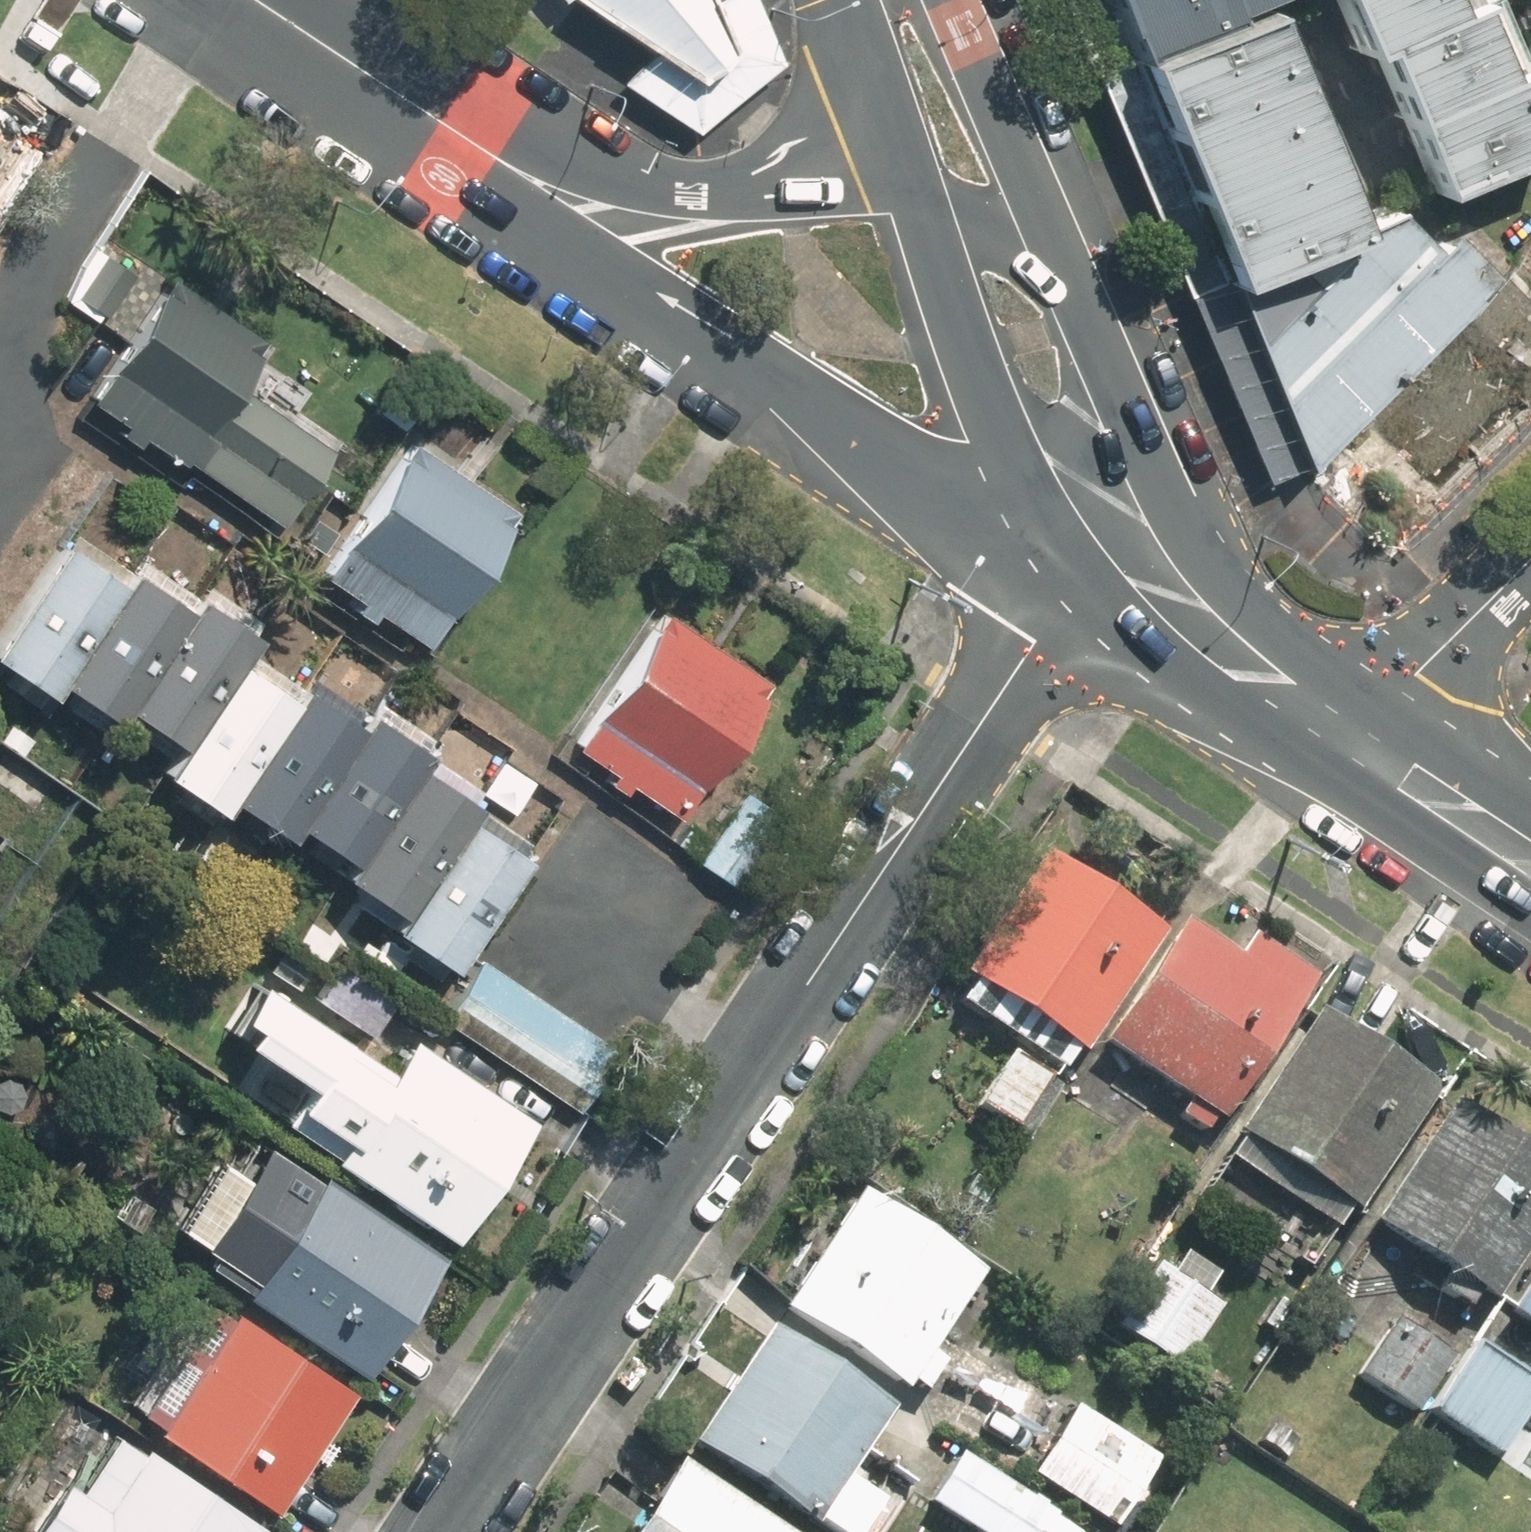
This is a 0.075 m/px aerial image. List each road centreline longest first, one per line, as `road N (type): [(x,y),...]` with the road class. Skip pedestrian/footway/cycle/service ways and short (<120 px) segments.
road 1 (residential): [(1039,522),(1047,614),(1029,653),(441,1531)]
road 2 (secondary): [(1039,522),(972,511),(897,481),(551,245),(334,57)]
road 3 (secondary): [(334,57),(591,169),(723,189),(827,178),(899,157)]
road 4 (secondary): [(1357,733),(1283,740),(1173,677),(1104,616),(1039,522)]
road 5 (secondary): [(1039,522),(899,157)]
road 6 (secondary): [(1141,455),(1200,558),(1319,669),(1357,733)]
road 7 (secondary): [(948,0),(1074,298)]
road 8 (residential): [(1530,560),(1357,733)]
road 9 (secondary): [(899,157),(1024,250),(1074,298)]
road 10 (secondary): [(1530,853),(1357,733)]
road 11 (secondary): [(1074,298),(1141,455)]
road 12 (secondary): [(899,157),(864,0)]
road 13 (secondary): [(1141,455),(1135,510),(1103,523),(1039,522)]

